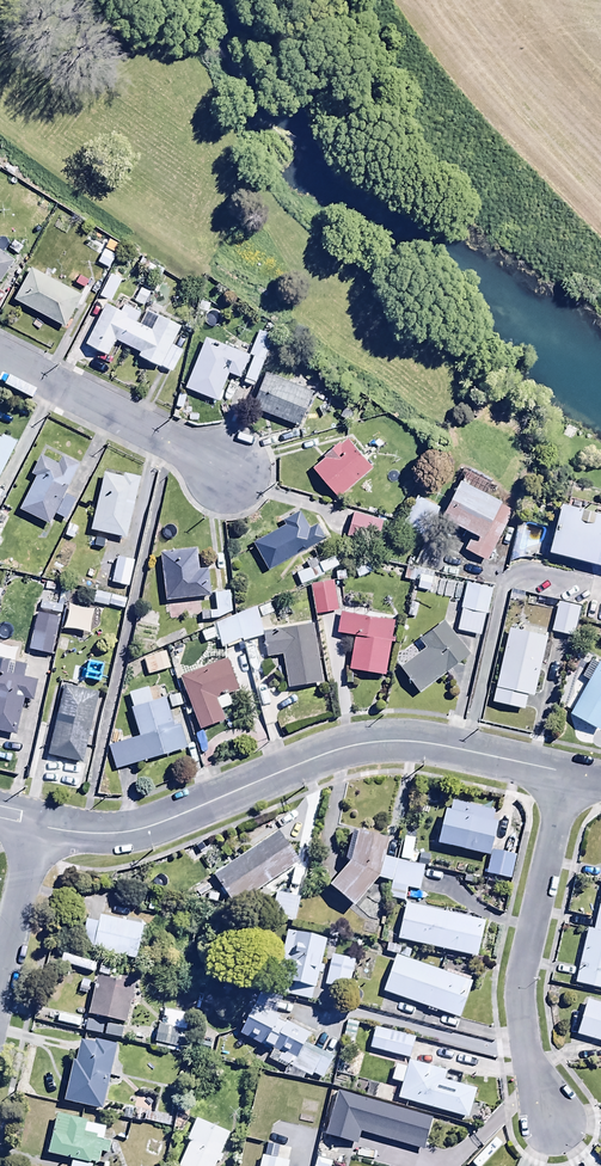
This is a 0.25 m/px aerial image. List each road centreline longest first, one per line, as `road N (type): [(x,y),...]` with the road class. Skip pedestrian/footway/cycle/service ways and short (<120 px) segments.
road 1 (residential): [(30,821),(113,831),(153,822),(372,738),(413,738),(570,772)]
road 2 (residential): [(555,1130),(525,1052),(522,986),(570,772)]
road 3 (residential): [(235,473),(0,351)]
road 4 (residential): [(30,821),(0,952)]

